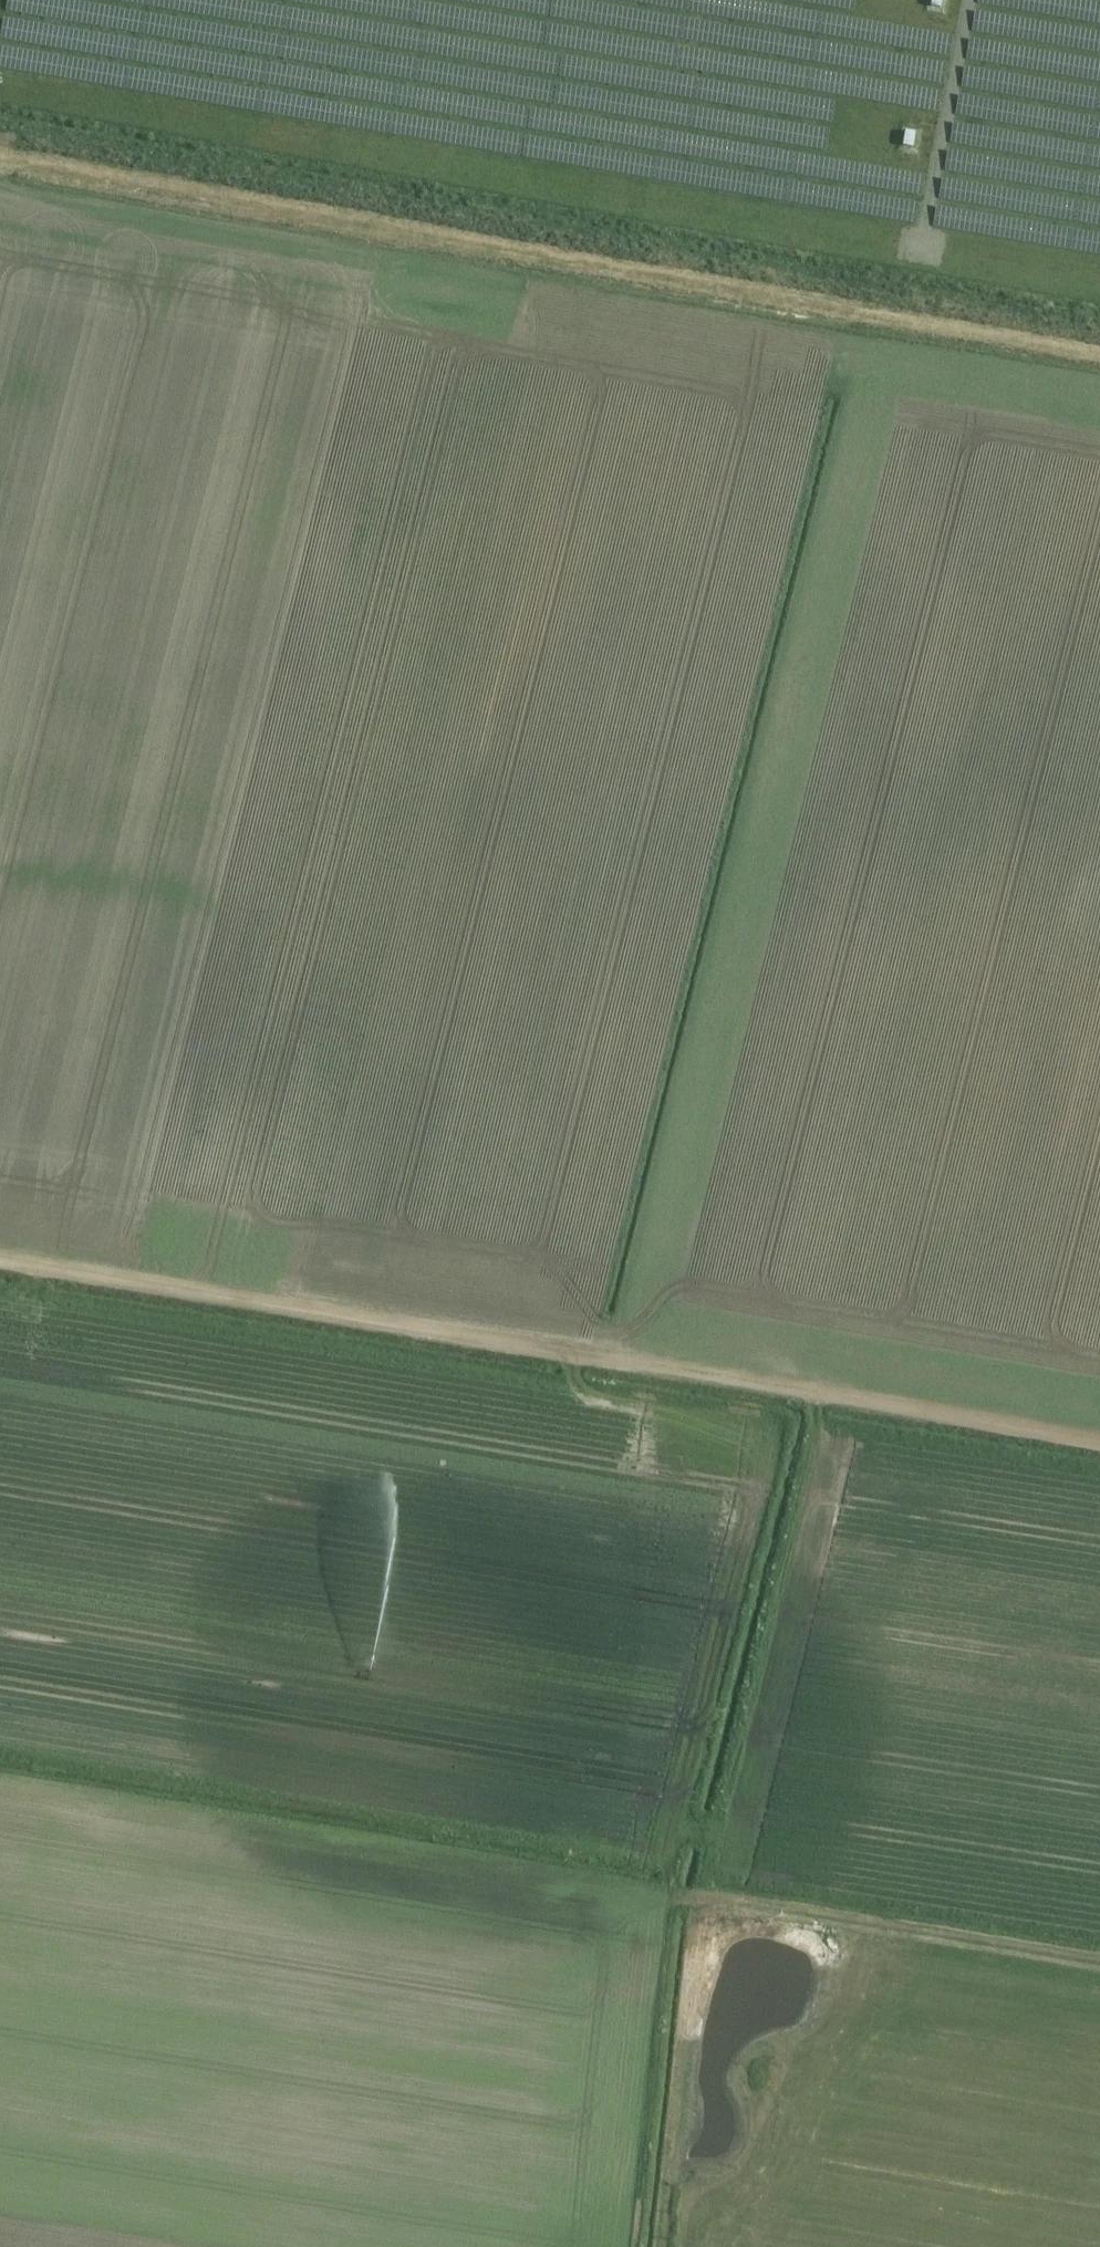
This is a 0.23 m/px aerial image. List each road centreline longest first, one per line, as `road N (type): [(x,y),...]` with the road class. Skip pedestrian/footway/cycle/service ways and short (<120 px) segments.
road 1 (track): [(1099,1443),(0,1262)]
road 2 (track): [(1099,1968),(686,1902)]

